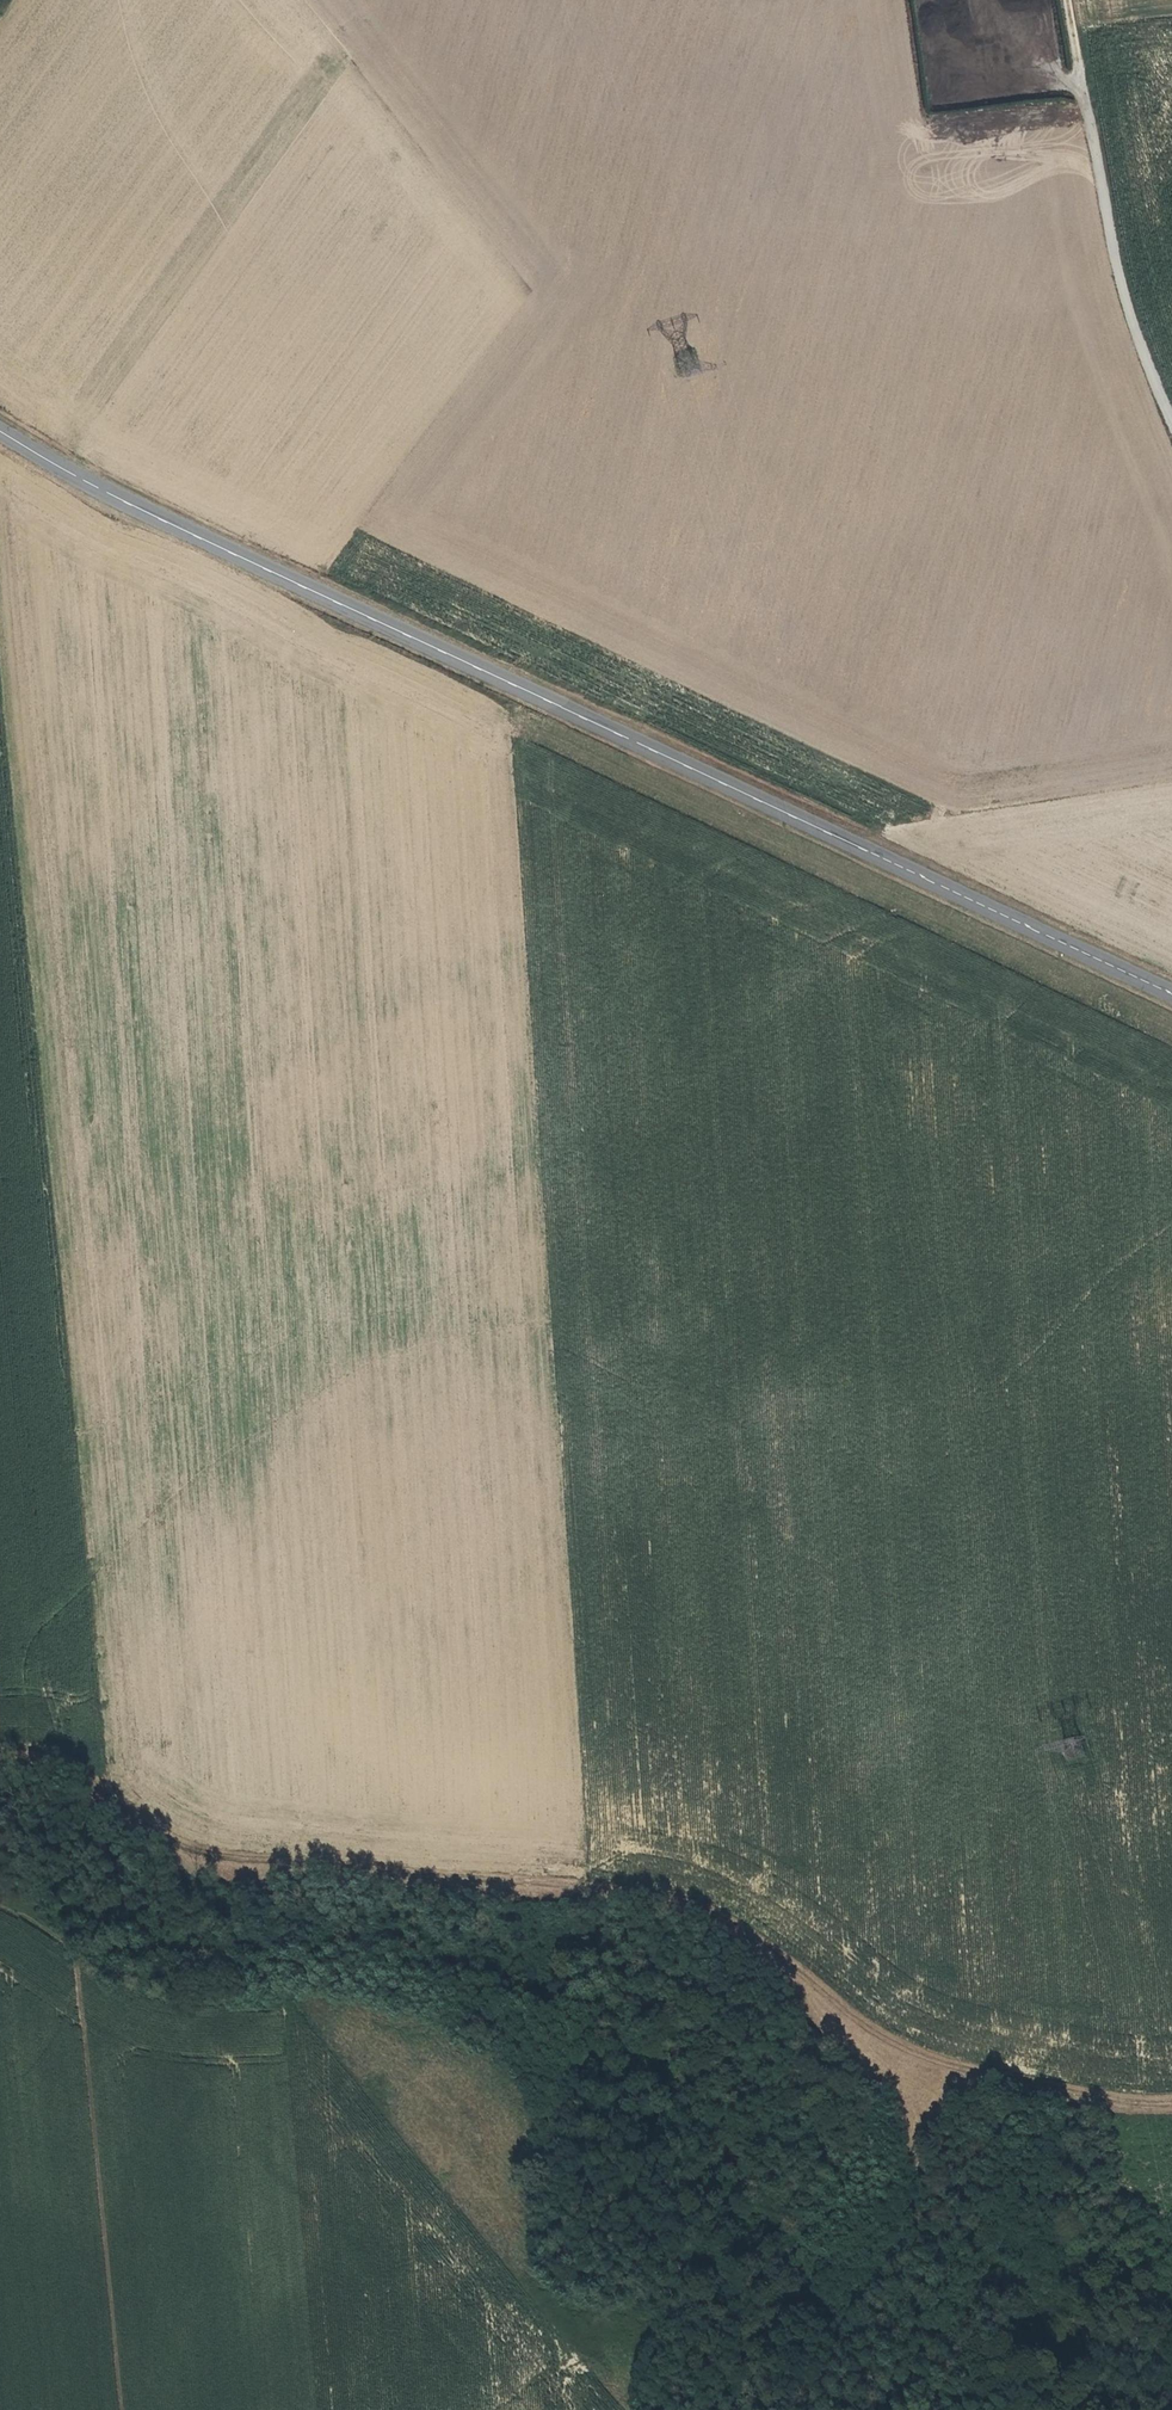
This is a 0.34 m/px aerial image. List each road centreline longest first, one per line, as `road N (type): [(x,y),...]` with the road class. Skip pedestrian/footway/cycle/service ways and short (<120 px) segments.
road 1 (tertiary): [(0,436),(123,503),(1171,994)]
road 2 (track): [(1171,2111),(1115,2118),(889,2047),(741,1928),(678,1903),(187,1854),(113,1809),(69,1756),(0,1748)]
road 3 (track): [(1171,425),(1124,300),(1067,0)]

